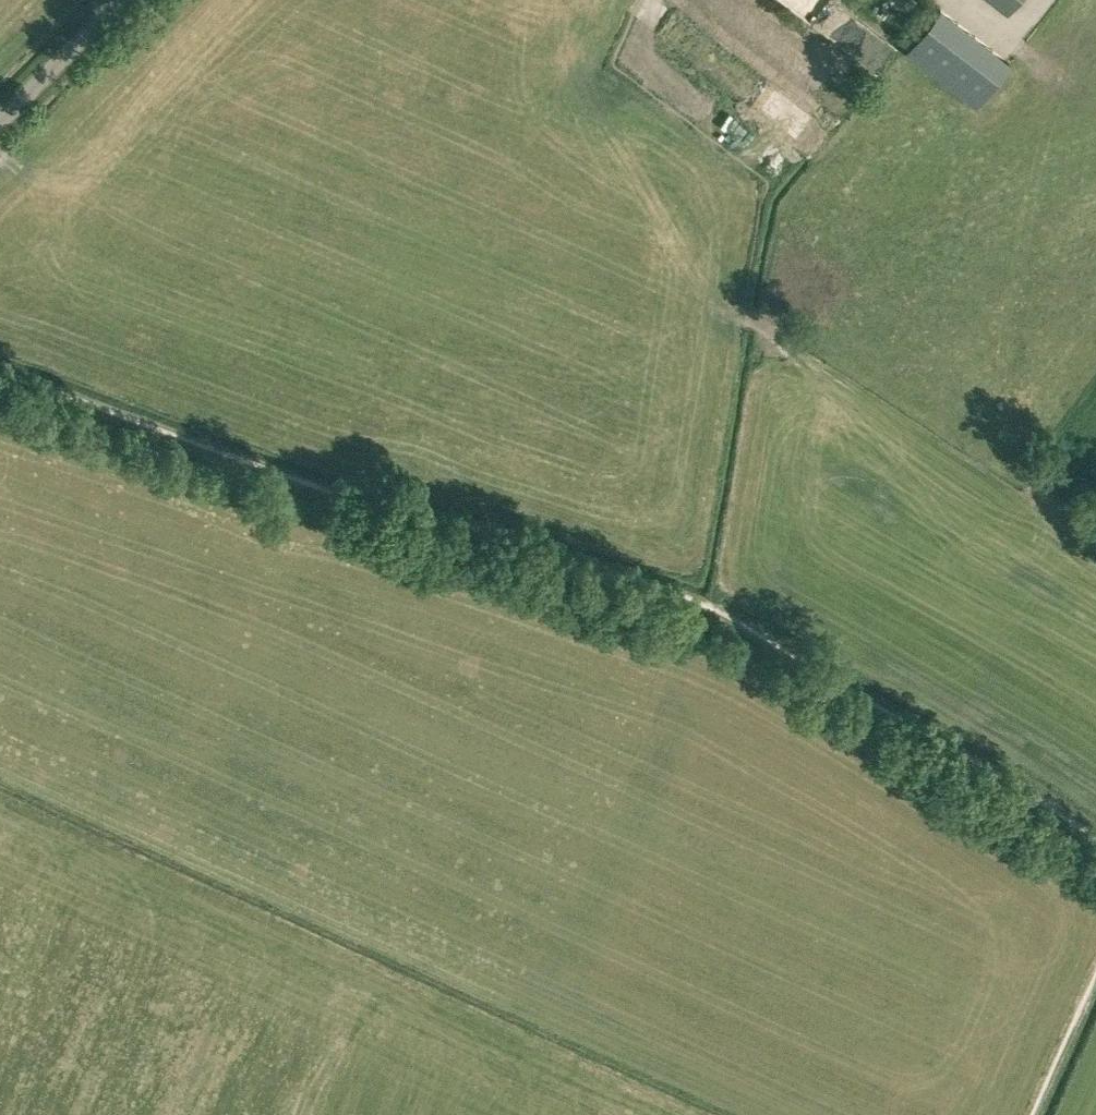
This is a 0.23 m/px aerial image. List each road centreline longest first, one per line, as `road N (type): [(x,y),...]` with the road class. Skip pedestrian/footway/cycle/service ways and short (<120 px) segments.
road 1 (unclassified): [(0,125),(123,0)]

